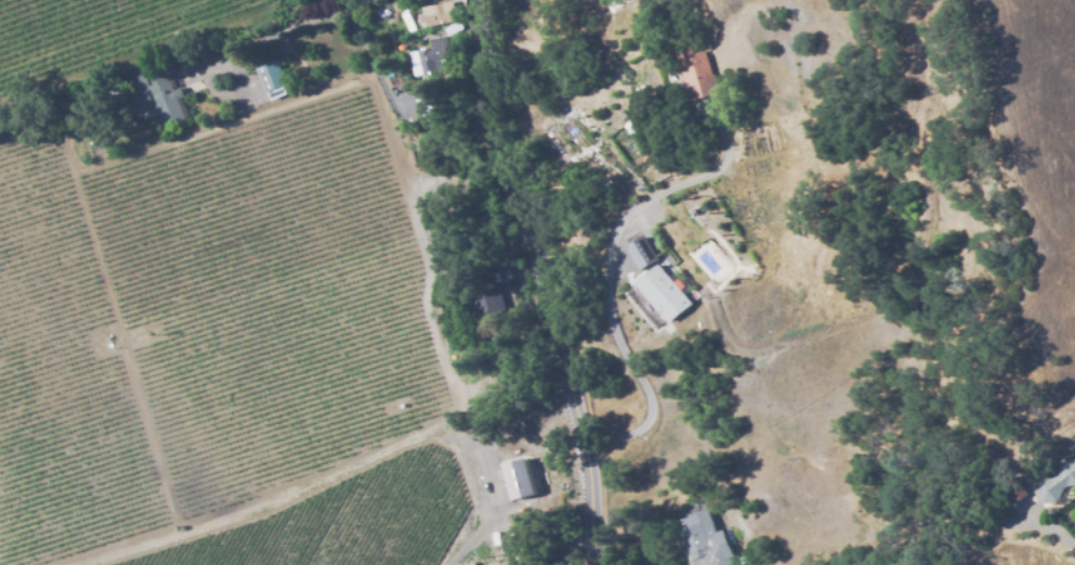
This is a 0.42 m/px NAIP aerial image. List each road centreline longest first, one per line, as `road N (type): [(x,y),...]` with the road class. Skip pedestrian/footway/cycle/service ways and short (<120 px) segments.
road 1 (tertiary): [(603,564),(567,373),(481,108),(483,0)]

